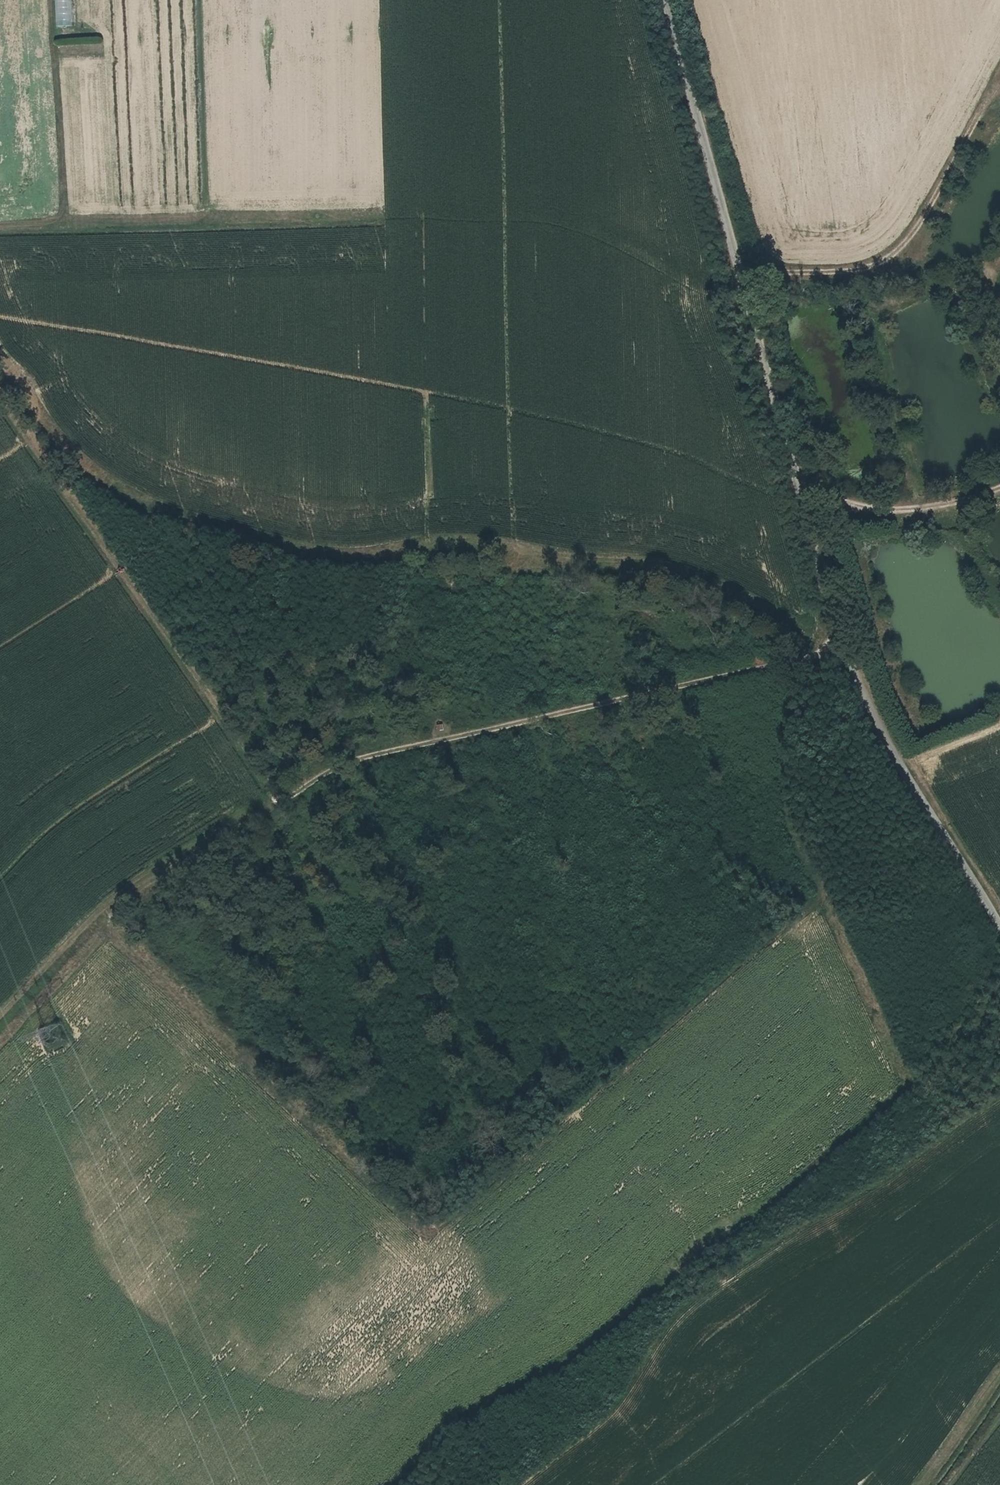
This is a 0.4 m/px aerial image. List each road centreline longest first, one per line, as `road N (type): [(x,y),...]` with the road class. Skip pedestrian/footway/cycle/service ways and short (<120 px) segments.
road 1 (unclassified): [(664,0),(865,708),(951,826),(999,931)]
road 2 (track): [(802,487),(870,510),(999,490)]

